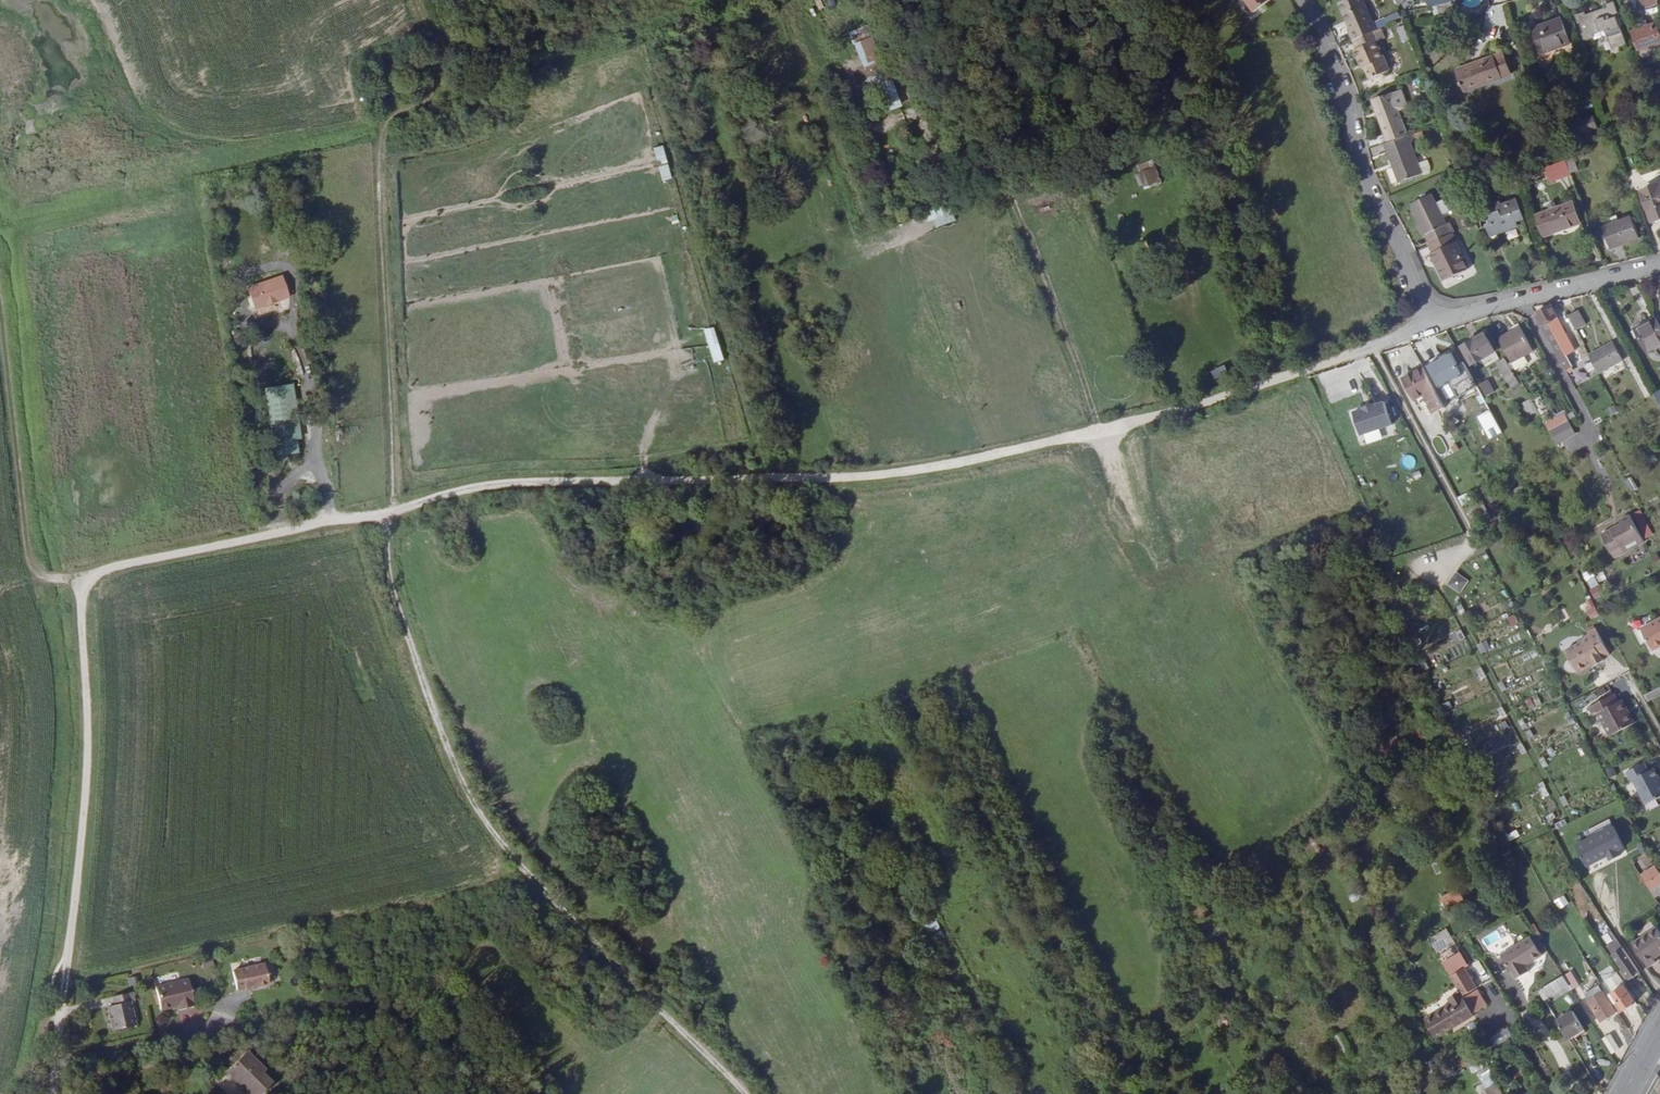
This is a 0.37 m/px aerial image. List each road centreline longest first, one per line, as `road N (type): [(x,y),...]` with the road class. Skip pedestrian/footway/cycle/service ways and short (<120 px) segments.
road 1 (track): [(396,508),(523,480),(782,481),(921,468),(1197,405),(1362,347)]
road 2 (track): [(734,1093),(479,825),(425,706),(393,610),(382,564),(383,513)]
road 3 (track): [(423,98),(388,121),(379,160),(396,508)]
road 4 (track): [(65,1006),(86,757),(83,583)]
road 5 (residential): [(1301,0),(1362,175),(1413,295),(1429,313)]
road 6 (track): [(912,805),(1044,1064),(1048,1093)]
road 7 (track): [(83,583),(143,559),(383,513)]
road 8 (track): [(0,352),(21,557),(42,579),(83,583)]
road 9 (residential): [(1429,313),(1454,316),(1659,264)]

